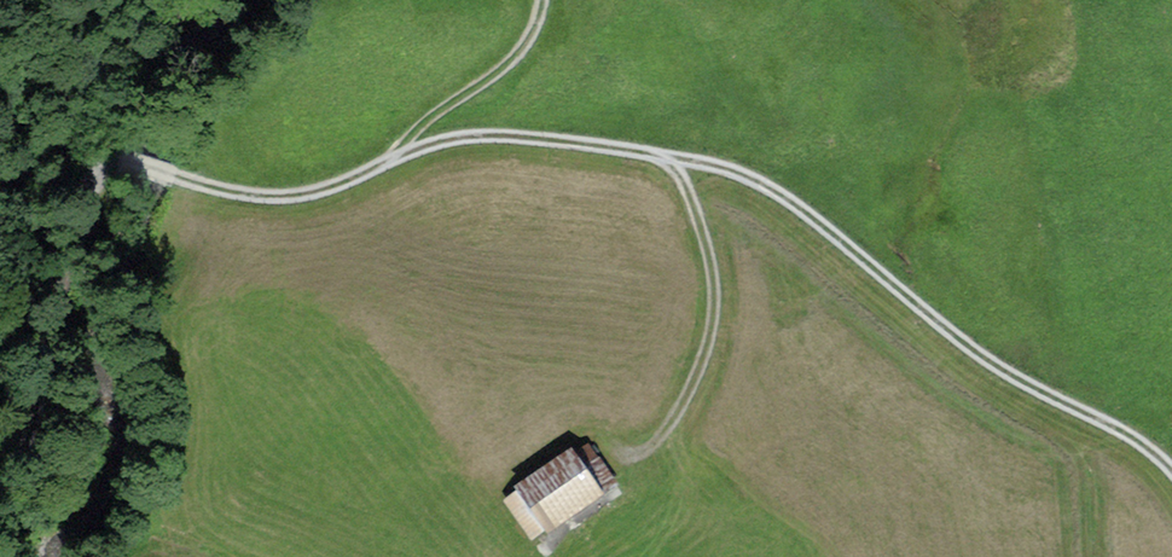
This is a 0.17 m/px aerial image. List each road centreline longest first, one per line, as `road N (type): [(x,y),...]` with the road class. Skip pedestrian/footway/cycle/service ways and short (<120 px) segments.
road 1 (track): [(1171,461),(1142,432),(1030,378),(784,186),(735,158),(540,125),(473,124),(291,188),(240,183),(125,148),(99,157),(82,179),(35,391),(0,491)]
road 2 (track): [(628,449),(662,426),(702,370),(718,302),(709,236),(663,147)]
road 3 (track): [(407,142),(455,93),(501,66),(533,15),(534,0)]

